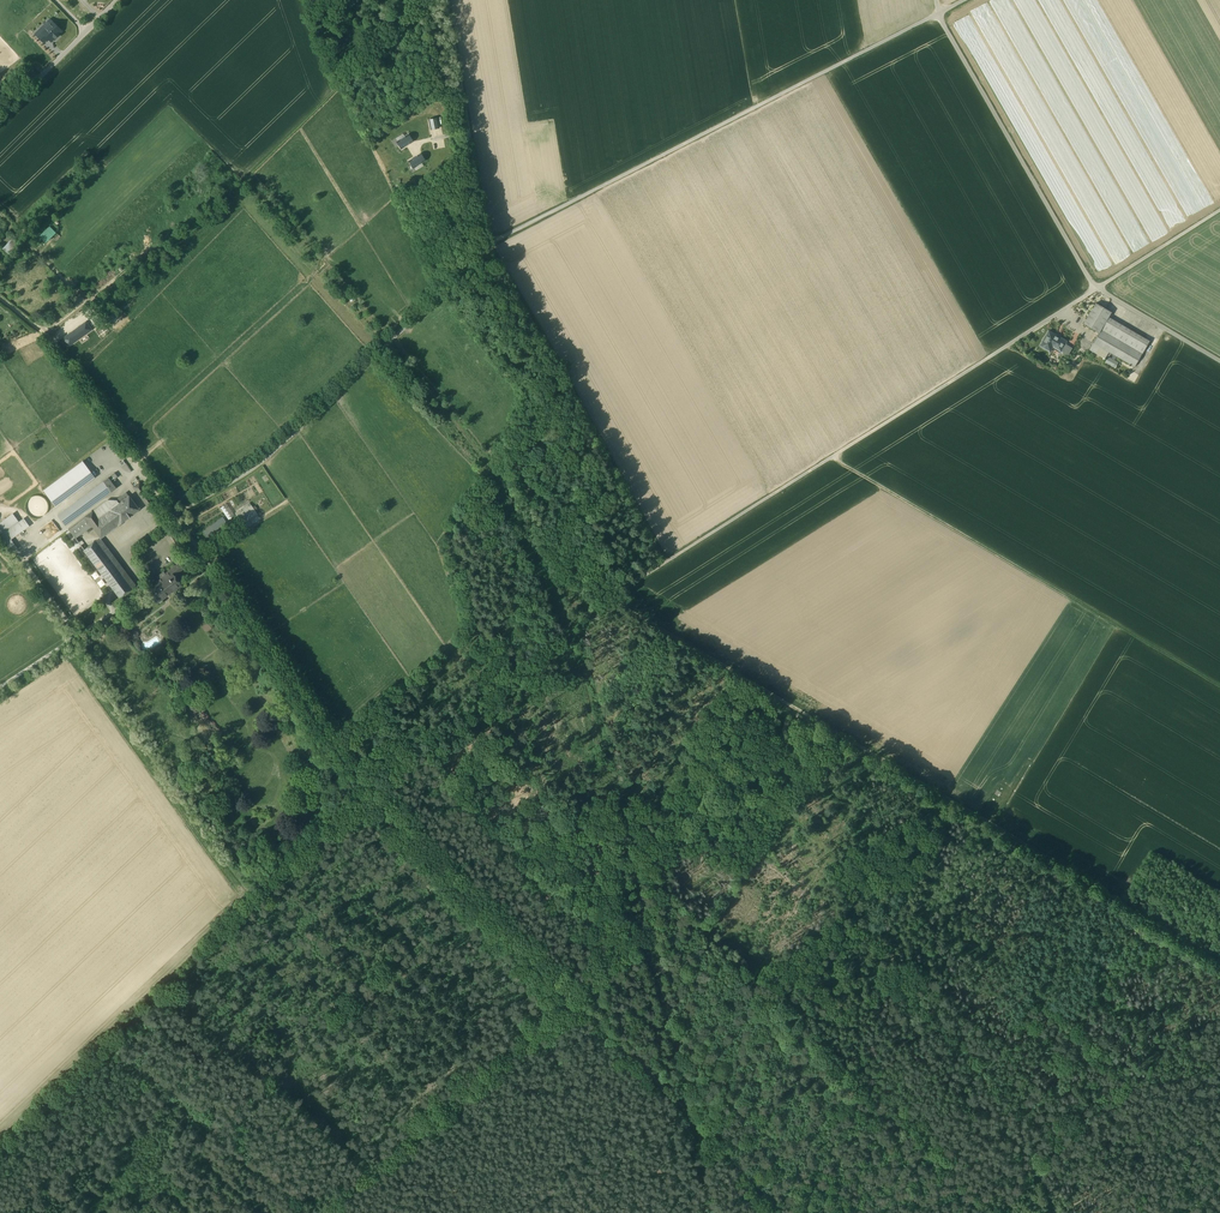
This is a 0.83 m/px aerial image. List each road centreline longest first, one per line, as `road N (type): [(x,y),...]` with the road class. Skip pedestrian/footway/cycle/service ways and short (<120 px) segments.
road 1 (track): [(1219,961),(609,598),(470,707),(410,739),(365,787)]
road 2 (unclassified): [(674,557),(1219,210)]
road 3 (residential): [(937,14),(492,242)]
road 4 (track): [(1219,688),(831,457)]
road 5 (track): [(114,1044),(365,787)]
road 6 (track): [(212,1128),(473,894)]
road 7 (track): [(576,999),(317,1212)]
road 8 (track): [(174,516),(365,787)]
road 9 (track): [(67,642),(255,900)]
road 10 (track): [(1096,289),(937,14)]
road 11 (track): [(1094,886),(933,1158)]
road 12 (track): [(365,787),(576,999)]
road 13 (track): [(576,999),(784,1212)]
road 14 (track): [(114,1044),(315,1212)]
road 15 (track): [(45,334),(158,261),(247,173)]
road 16 (track): [(0,1150),(114,1044)]
road 17 (track): [(1096,289),(1219,362)]
road 18 (track): [(446,0),(469,131)]
road 19 (track): [(332,87),(419,0)]
road 20 (track): [(83,303),(0,213)]
road 21 (unclassified): [(0,117),(86,31)]

